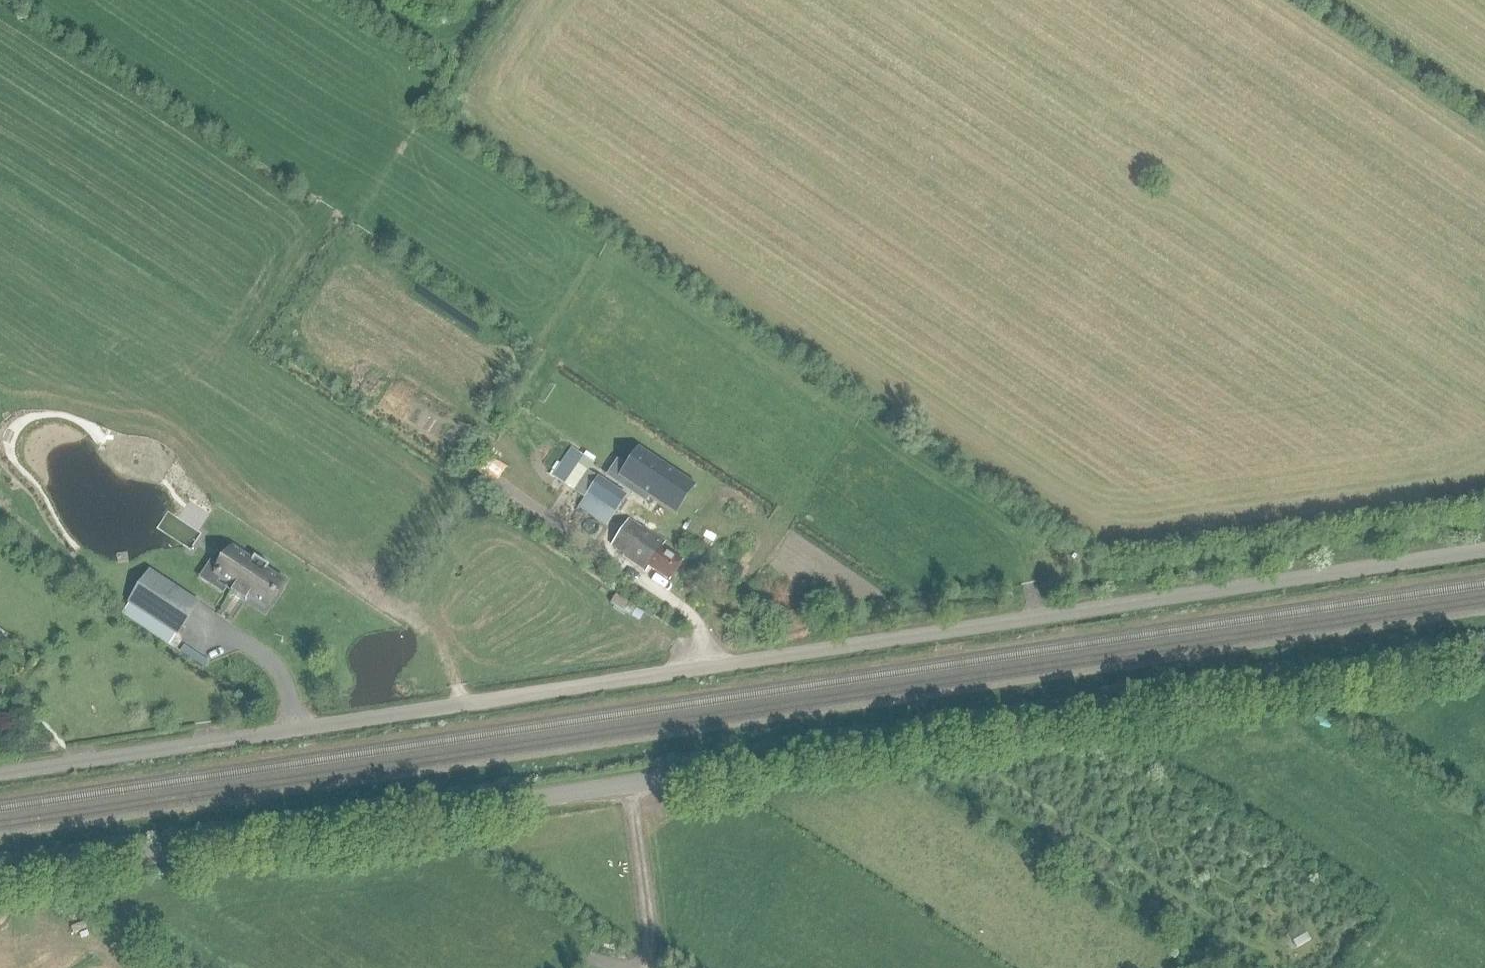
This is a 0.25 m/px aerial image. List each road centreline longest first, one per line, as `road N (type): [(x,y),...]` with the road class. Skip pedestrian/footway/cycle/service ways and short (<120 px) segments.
road 1 (unclassified): [(0,880),(1484,656)]
road 2 (unclassified): [(0,774),(1484,550)]

